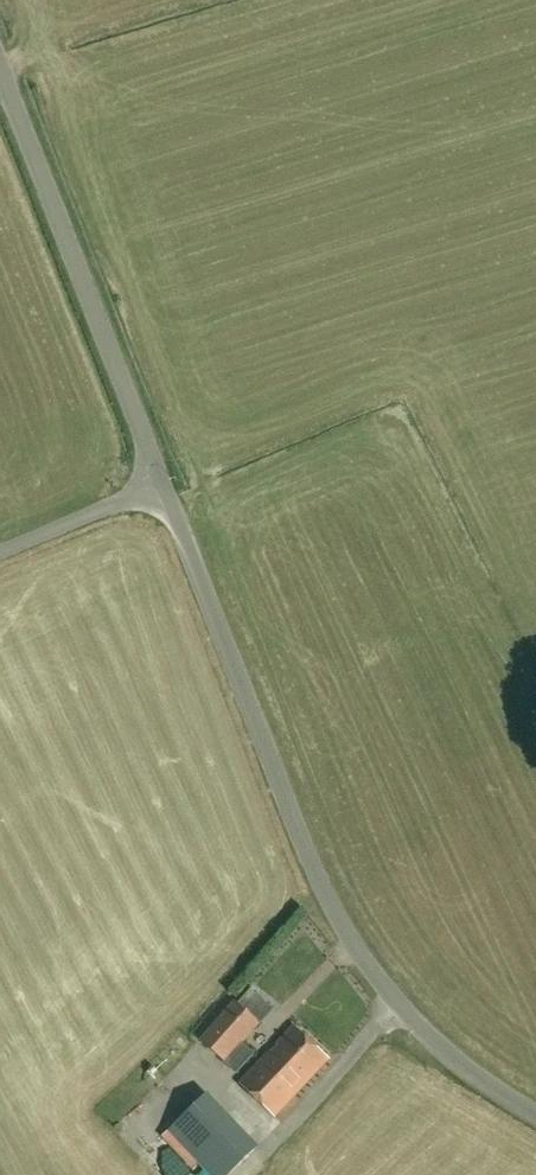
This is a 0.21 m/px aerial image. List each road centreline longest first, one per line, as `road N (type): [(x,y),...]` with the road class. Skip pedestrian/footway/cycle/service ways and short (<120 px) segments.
road 1 (unclassified): [(535,1115),(422,1032),(347,937),(163,485)]
road 2 (unclassified): [(163,485),(0,70)]
road 3 (unclassified): [(0,552),(163,485)]

